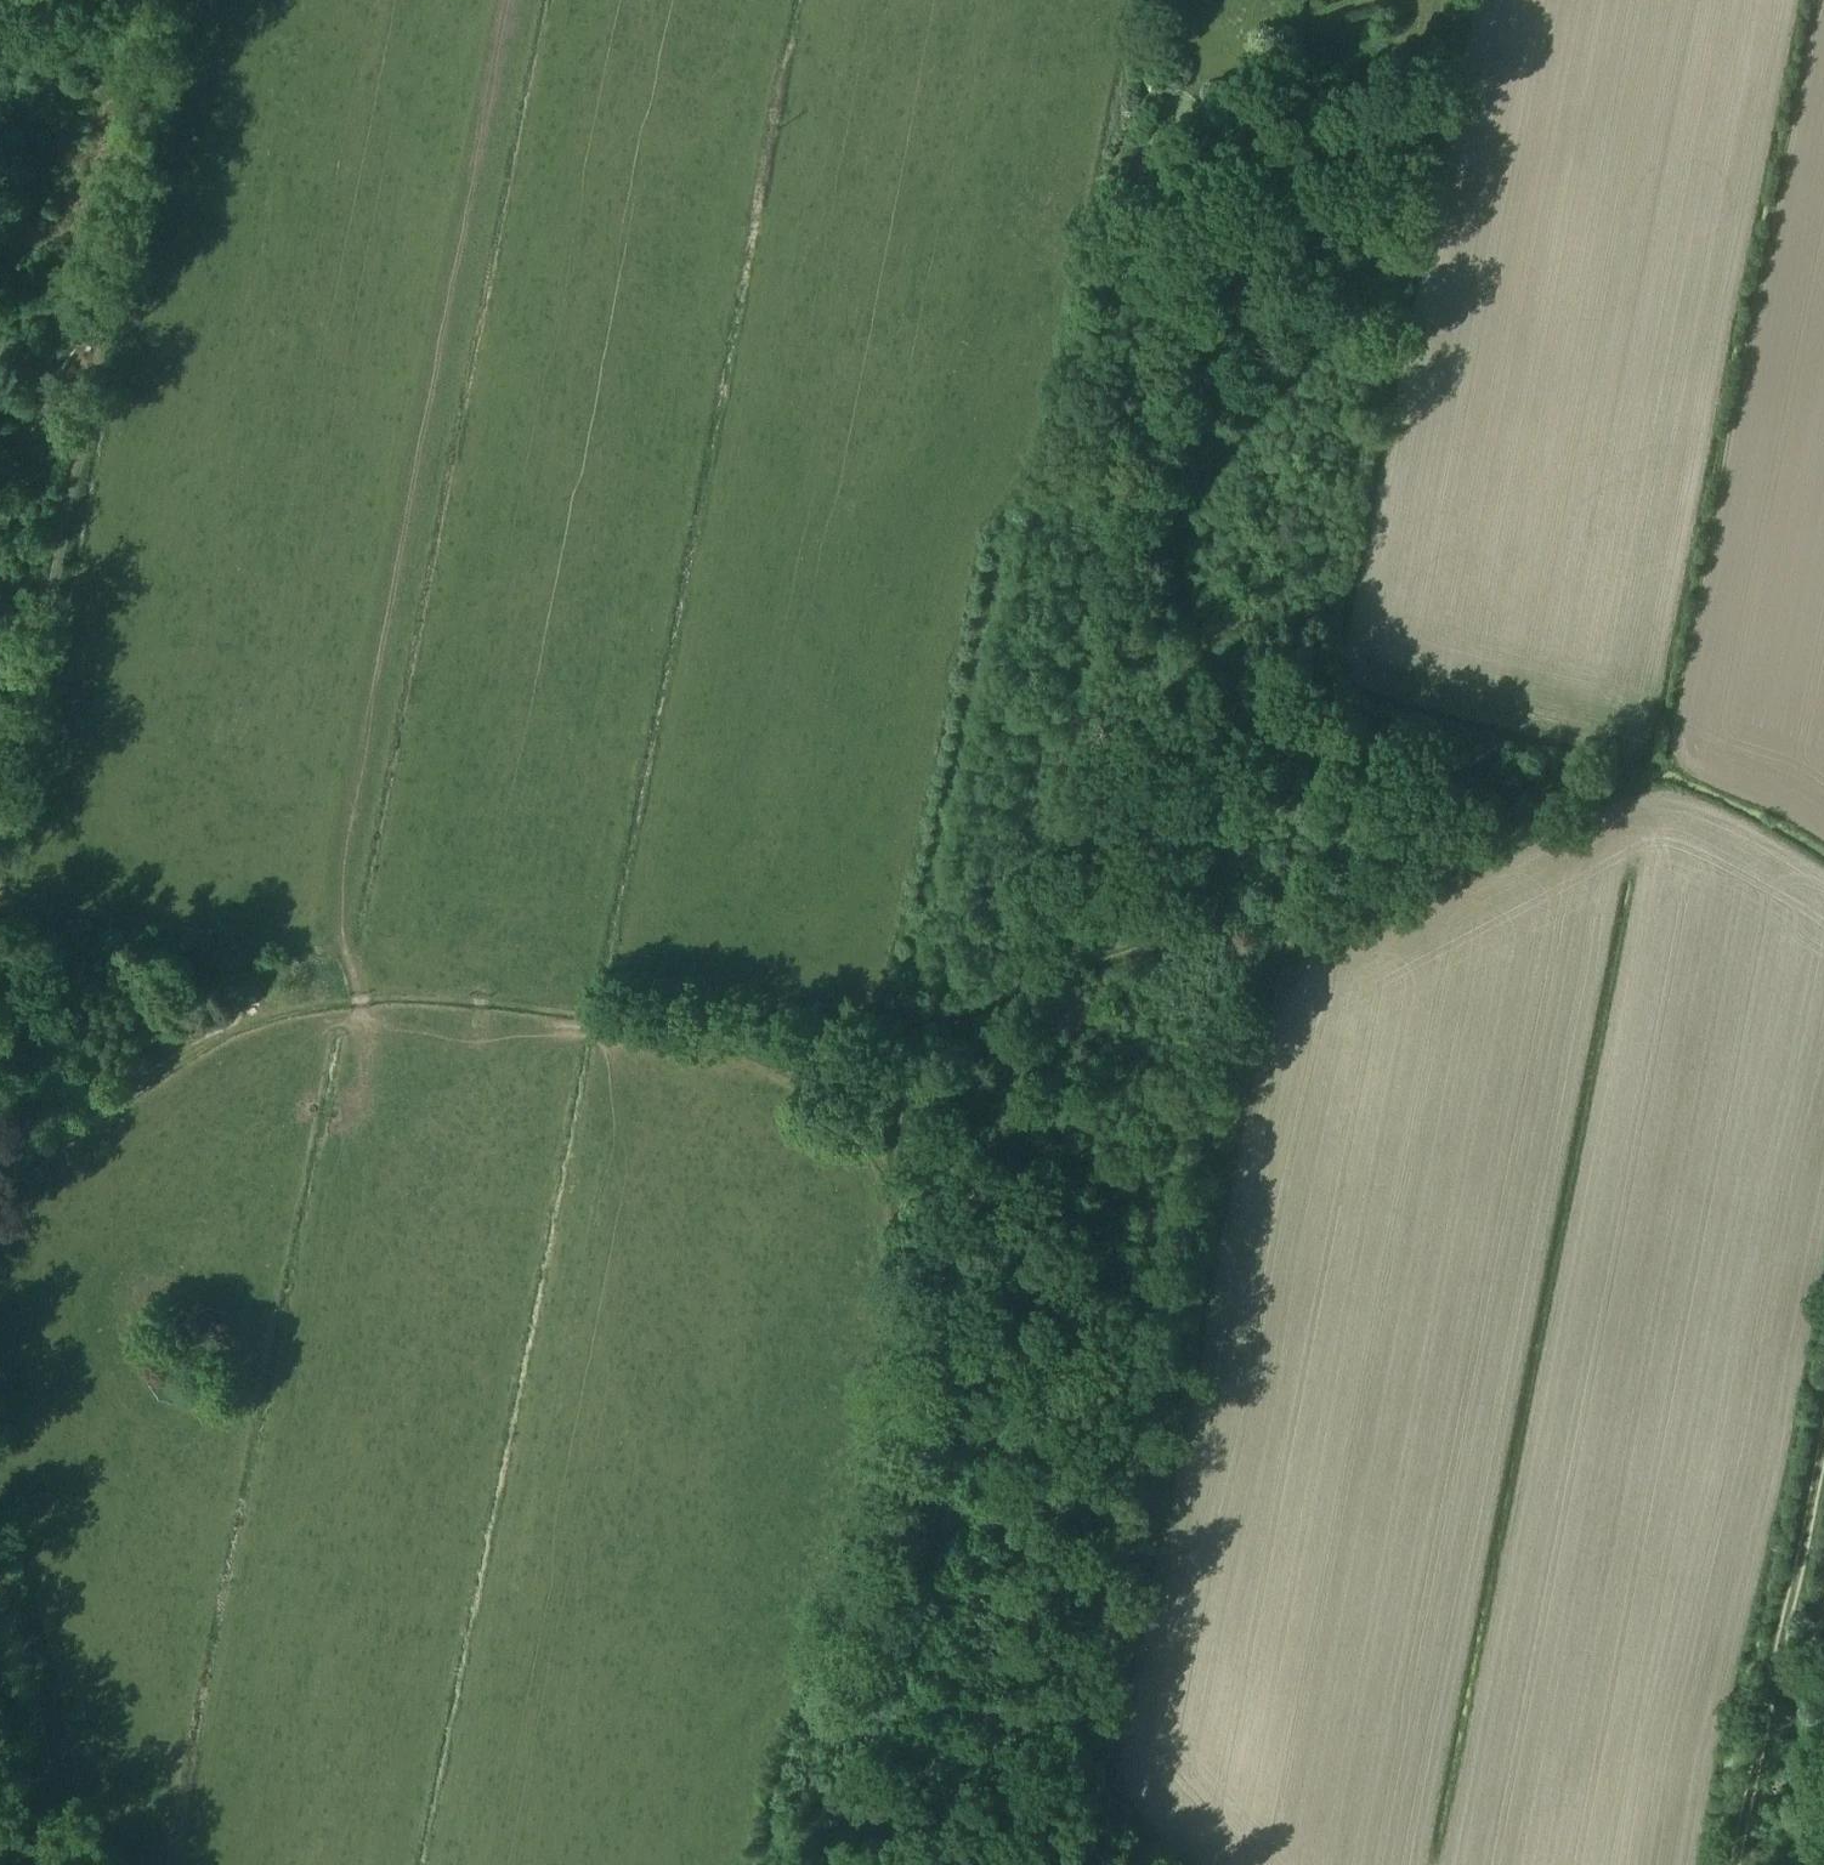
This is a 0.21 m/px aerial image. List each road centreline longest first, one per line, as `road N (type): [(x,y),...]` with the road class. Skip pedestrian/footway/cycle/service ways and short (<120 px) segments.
road 1 (track): [(0,839),(167,0)]
road 2 (track): [(1738,1864),(1823,1440)]

